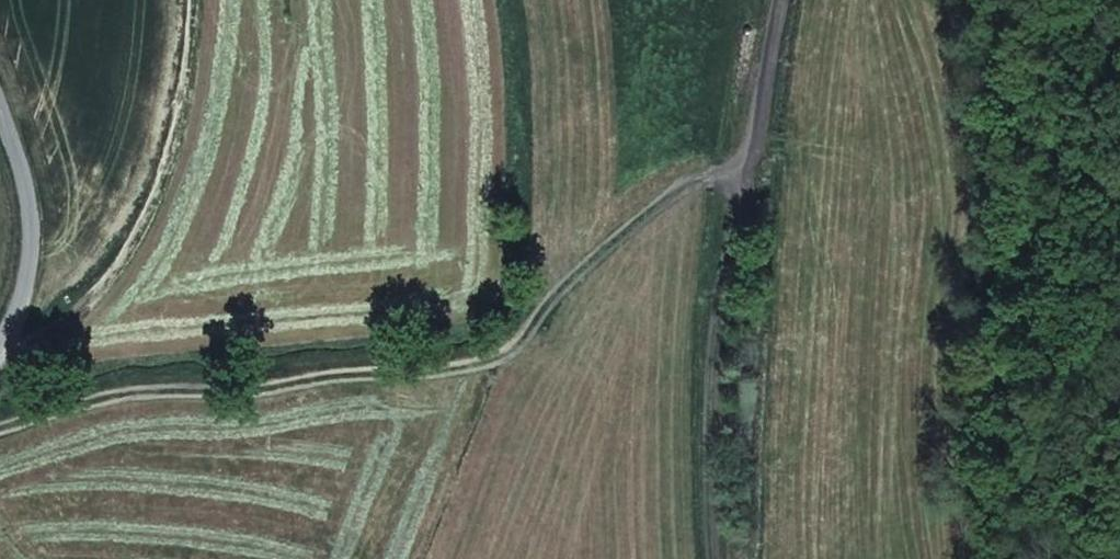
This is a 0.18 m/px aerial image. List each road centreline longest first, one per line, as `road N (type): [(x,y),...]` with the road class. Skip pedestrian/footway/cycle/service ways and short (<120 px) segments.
road 1 (track): [(751,164),(668,194),(498,362),(80,406),(0,442)]
road 2 (track): [(714,558),(705,408),(722,285),(782,0)]
road 3 (unclassified): [(0,93),(36,204),(33,273),(17,327),(0,350)]

